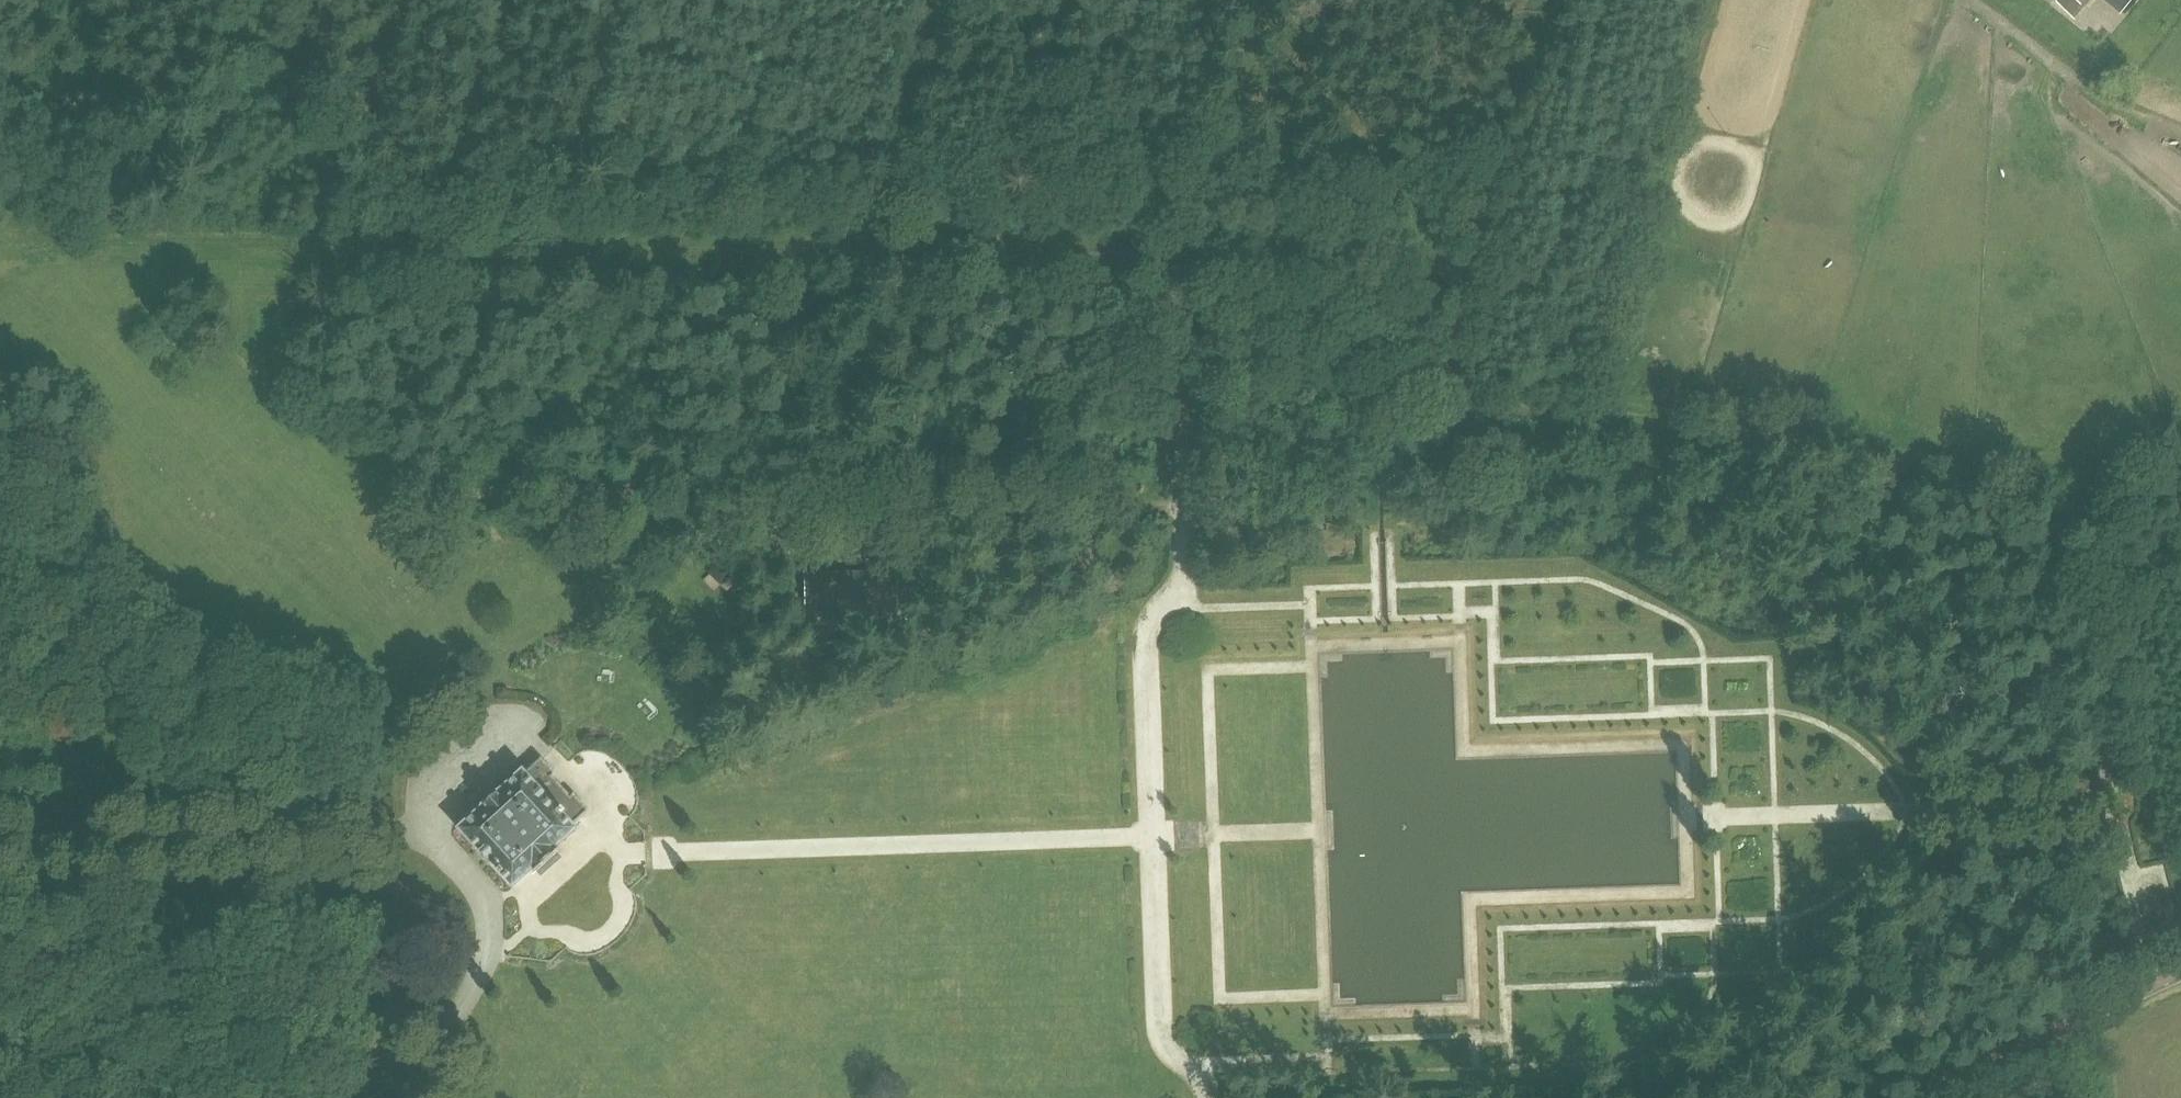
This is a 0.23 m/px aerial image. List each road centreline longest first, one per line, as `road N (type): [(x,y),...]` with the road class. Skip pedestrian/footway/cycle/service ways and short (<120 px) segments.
road 1 (track): [(0,267),(60,245),(216,257),(1471,260),(1436,411),(1776,437),(2101,497),(2104,810),(2129,865),(2156,980)]
road 2 (track): [(0,845),(418,833)]
road 3 (track): [(2104,810),(1707,819)]
road 4 (unclassified): [(1895,1097),(2180,968)]

